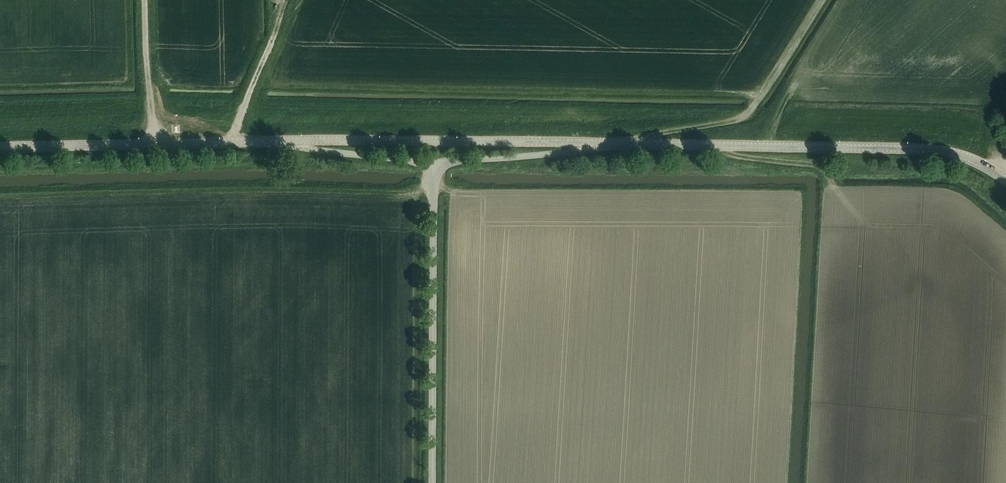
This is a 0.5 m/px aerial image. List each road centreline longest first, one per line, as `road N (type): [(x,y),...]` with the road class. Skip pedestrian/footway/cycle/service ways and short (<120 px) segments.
road 1 (tertiary): [(241,139),(666,140)]
road 2 (tertiary): [(666,140),(929,147),(1005,177)]
road 3 (tertiary): [(432,482),(434,162)]
road 4 (tertiary): [(666,140),(434,162)]
road 5 (tertiary): [(241,139),(434,162)]
road 6 (tertiary): [(0,146),(155,141)]
road 7 (unclassified): [(155,141),(144,0)]

